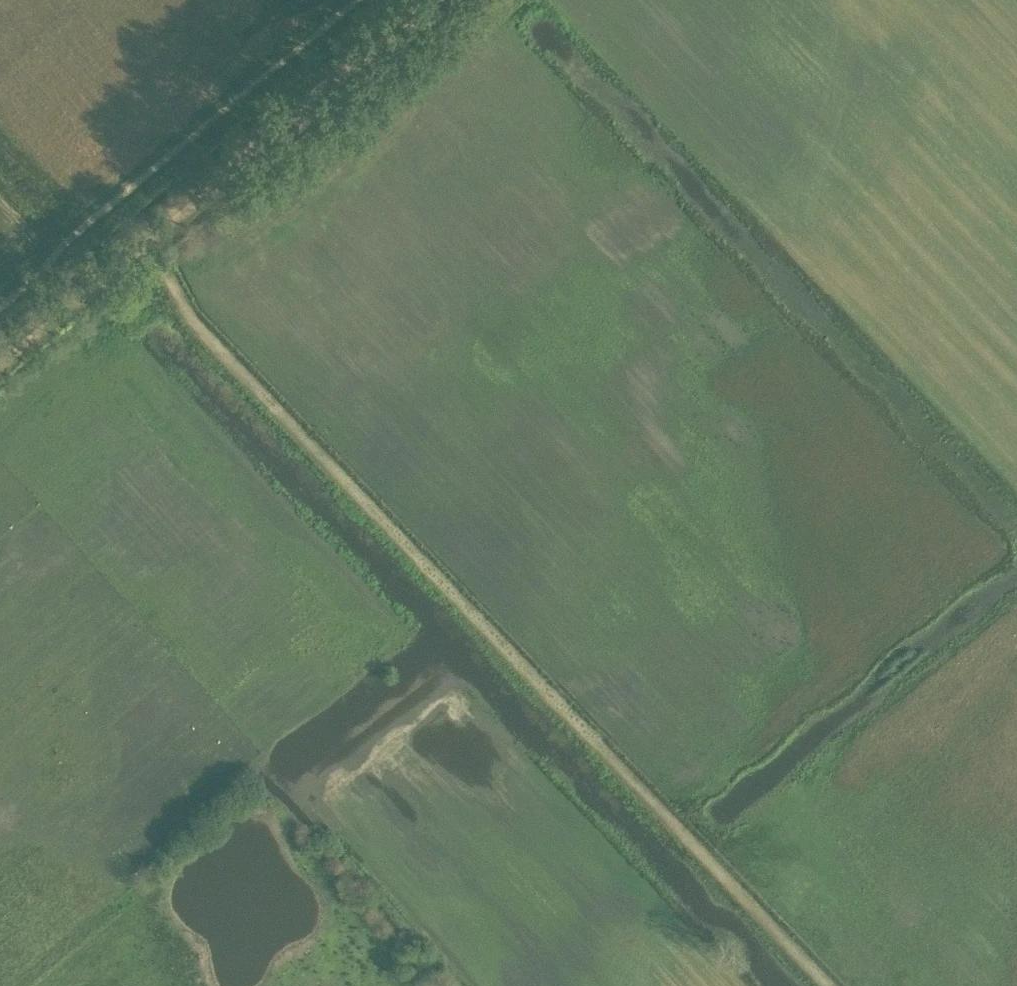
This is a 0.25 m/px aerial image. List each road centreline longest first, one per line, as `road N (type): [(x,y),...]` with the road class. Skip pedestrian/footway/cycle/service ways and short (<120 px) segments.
road 1 (track): [(0,355),(430,0)]

